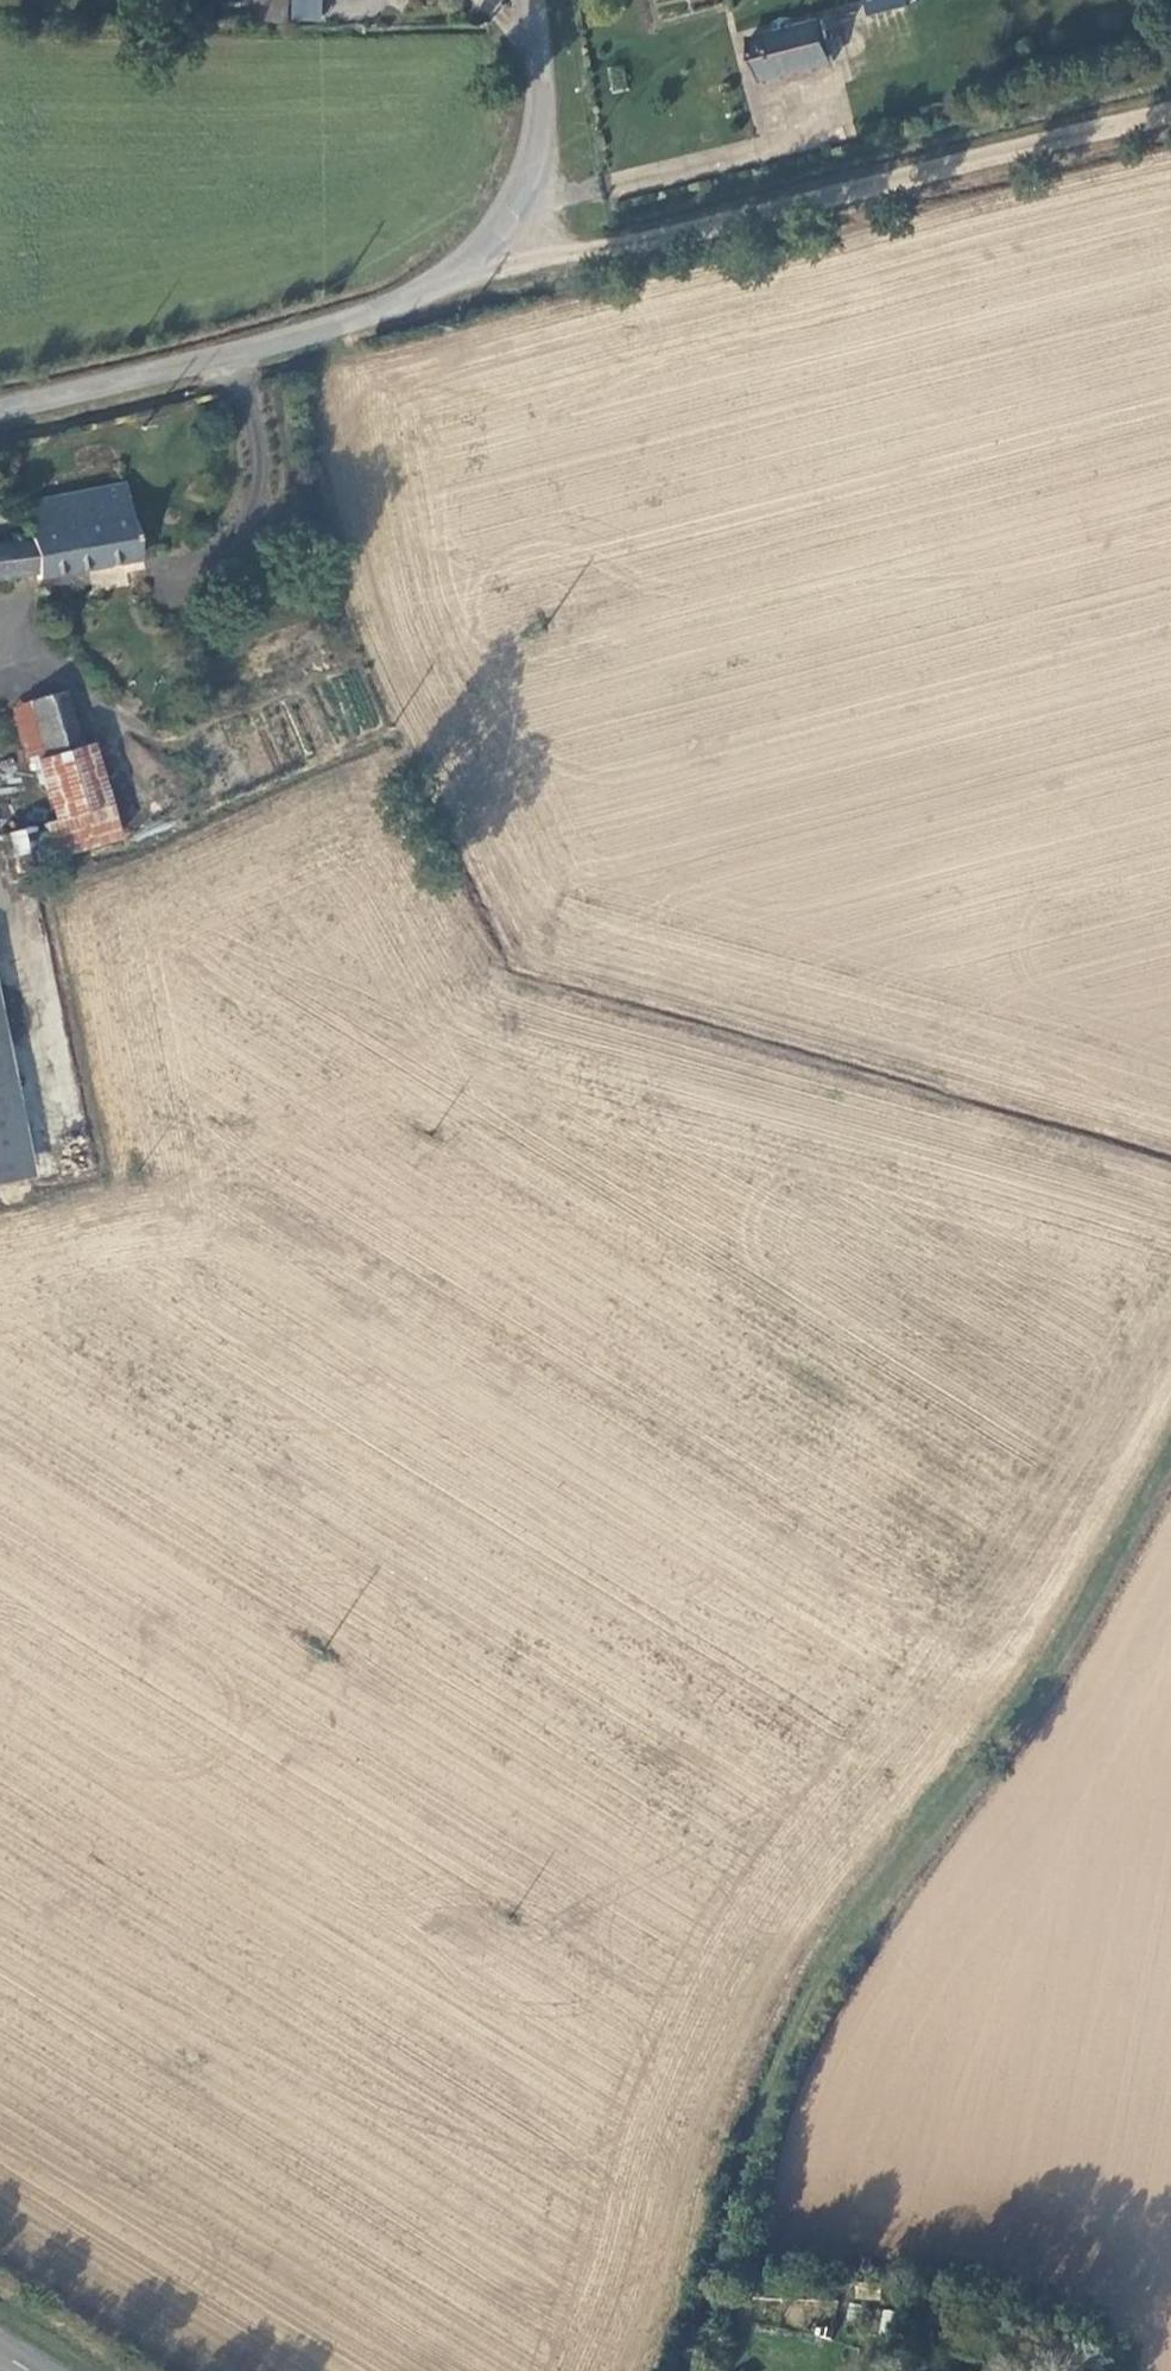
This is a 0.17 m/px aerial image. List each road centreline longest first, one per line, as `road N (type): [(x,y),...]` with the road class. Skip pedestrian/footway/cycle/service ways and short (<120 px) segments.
road 1 (unclassified): [(533,0),(534,120),(518,187),(466,258),(374,311),(0,406)]
road 2 (track): [(466,258),(585,254),(1170,113)]

